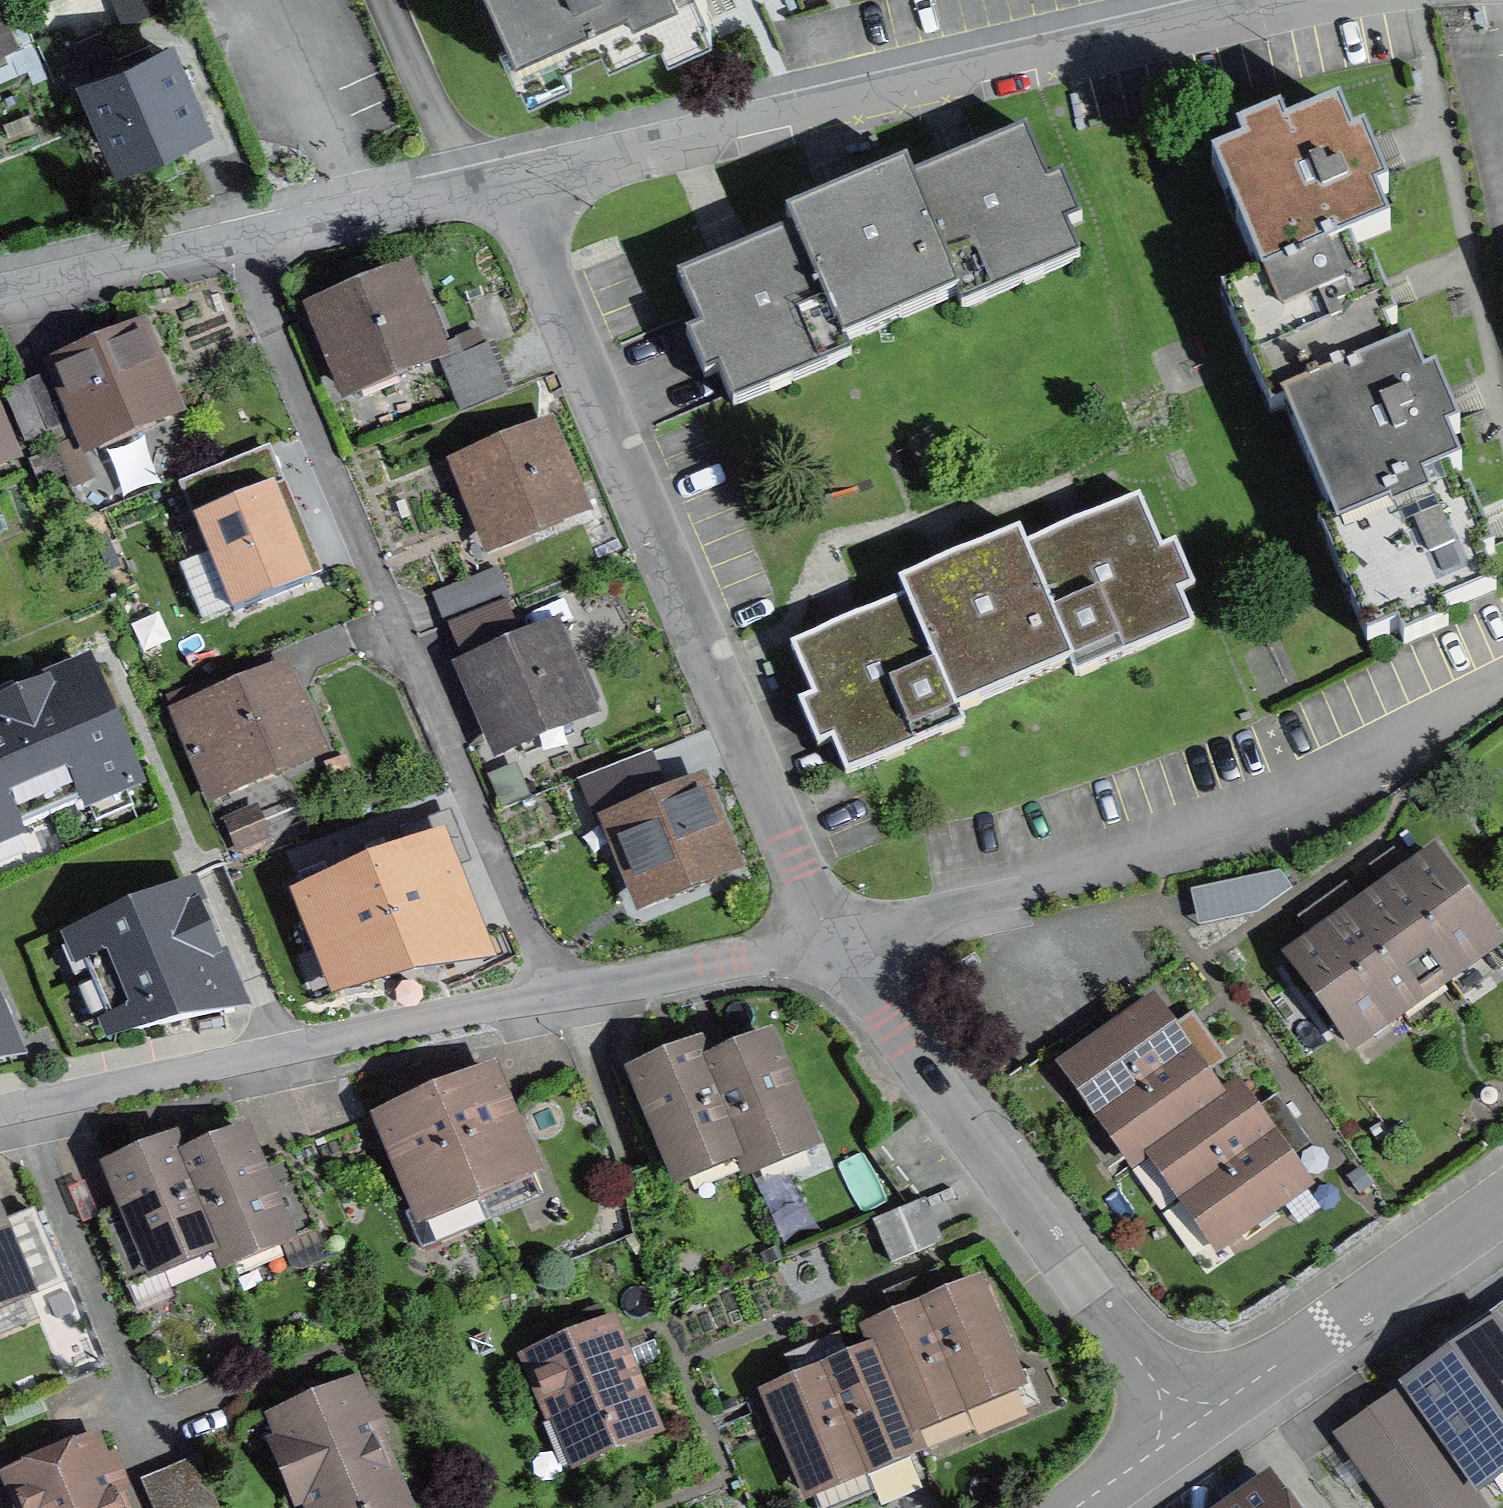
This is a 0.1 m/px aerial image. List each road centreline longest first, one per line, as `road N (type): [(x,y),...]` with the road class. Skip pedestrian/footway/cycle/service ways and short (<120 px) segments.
road 1 (residential): [(1318,0),(506,185)]
road 2 (residential): [(832,941),(506,185)]
road 3 (residential): [(556,994),(238,244)]
road 4 (residential): [(1502,680),(1320,791),(1255,820),(1182,848),(832,941)]
road 5 (residential): [(1189,1426),(832,941)]
road 6 (residential): [(556,994),(20,1107)]
road 7 (residential): [(1502,1205),(1189,1426)]
road 8 (residential): [(157,1433),(20,1107)]
road 9 (residential): [(832,941),(556,994)]
road 10 (residential): [(506,185),(238,244)]
road 11 (residential): [(238,244),(0,299)]
road 12 (residential): [(1189,1426),(1075,1507)]

